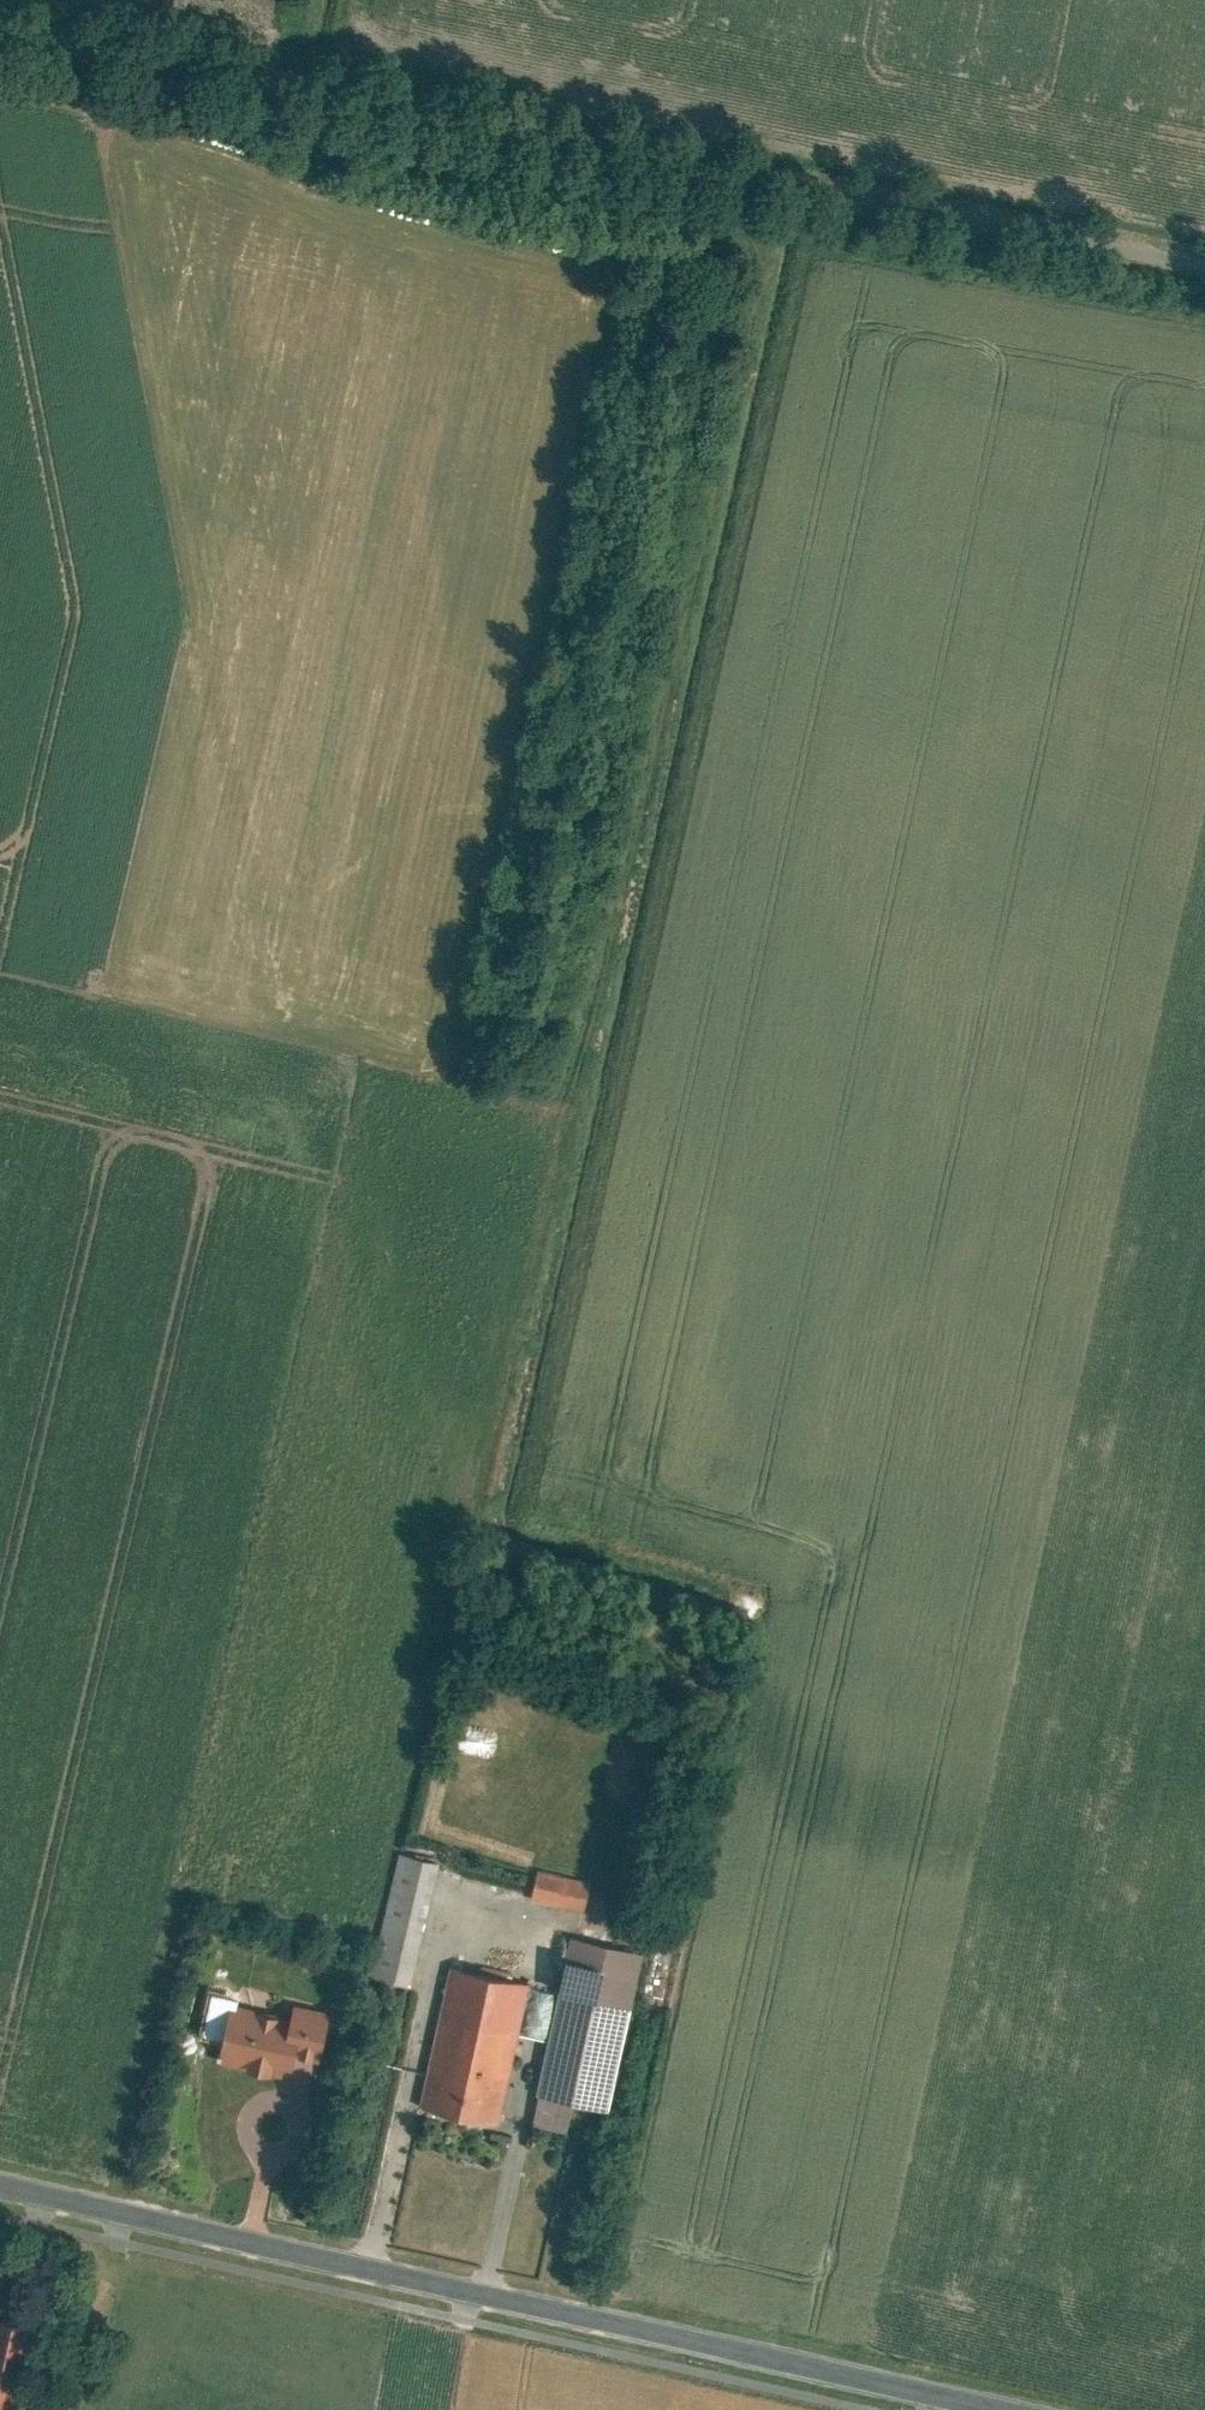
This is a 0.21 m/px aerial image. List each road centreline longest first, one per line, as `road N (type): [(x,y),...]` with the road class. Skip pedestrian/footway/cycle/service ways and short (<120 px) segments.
road 1 (unclassified): [(0,26),(1204,259)]
road 2 (tertiary): [(0,2185),(990,2409)]
road 3 (track): [(455,2288),(426,2409)]

